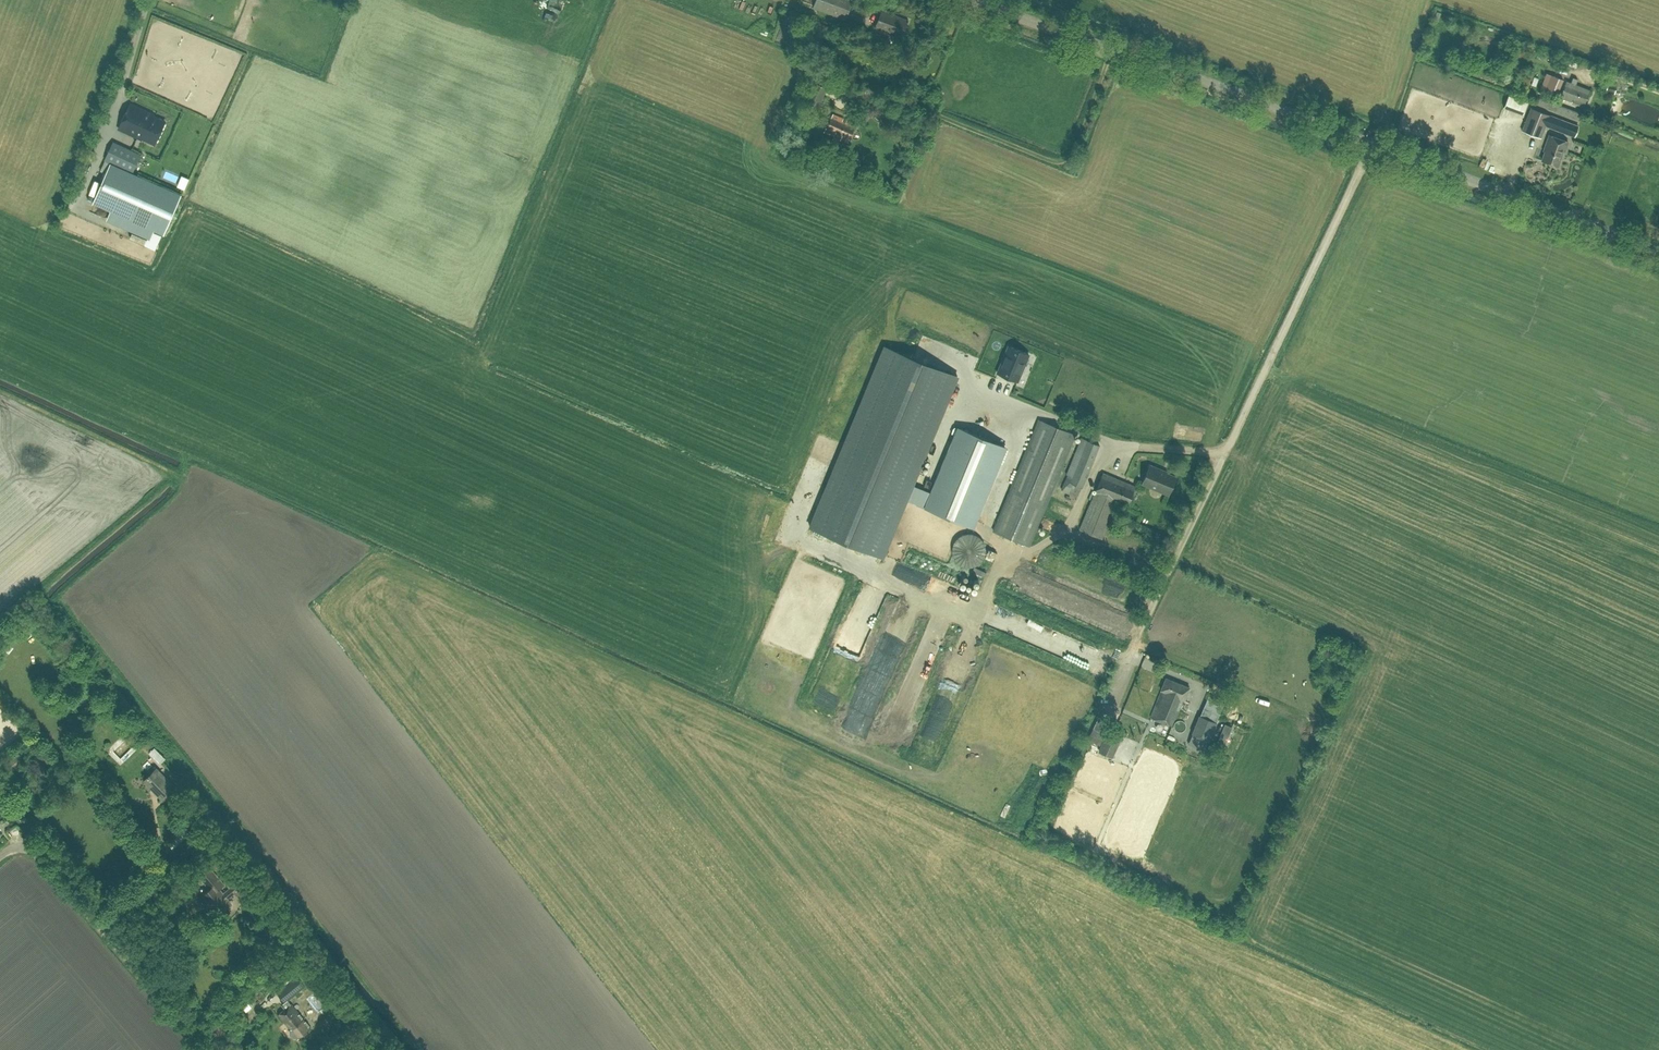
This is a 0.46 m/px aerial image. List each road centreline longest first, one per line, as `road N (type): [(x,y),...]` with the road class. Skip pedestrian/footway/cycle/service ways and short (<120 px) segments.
road 1 (unclassified): [(1128,654),(1374,143)]
road 2 (tertiary): [(1374,143),(982,0)]
road 3 (tertiary): [(1658,250),(1374,143)]
road 4 (unclassified): [(204,1049),(31,847),(0,856)]

